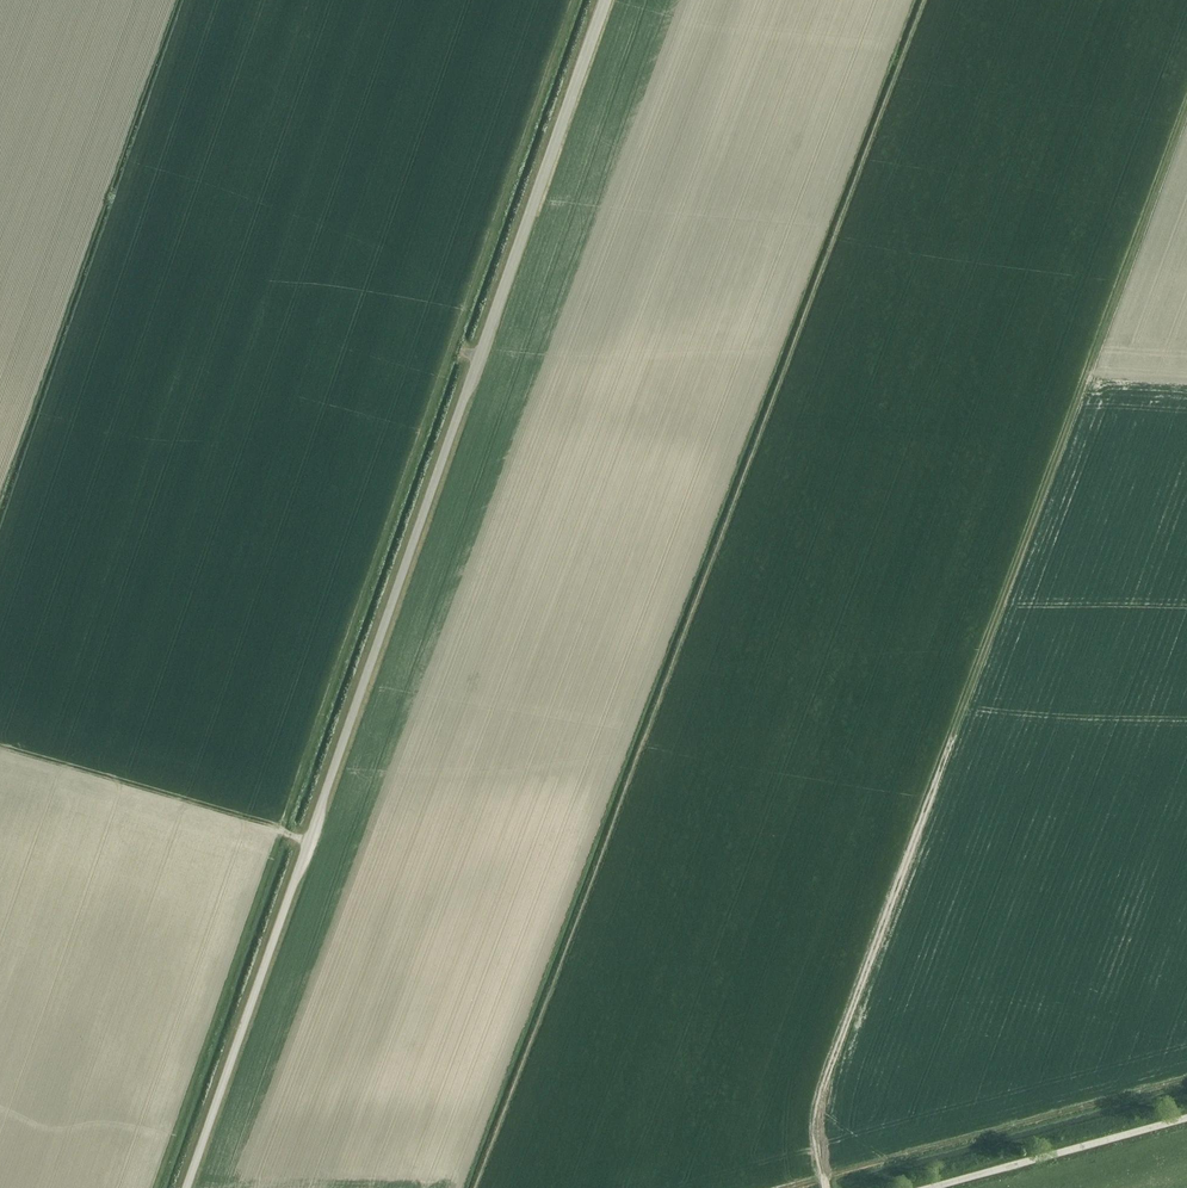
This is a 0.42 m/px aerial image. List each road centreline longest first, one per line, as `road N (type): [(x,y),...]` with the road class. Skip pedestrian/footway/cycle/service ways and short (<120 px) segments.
road 1 (unclassified): [(186,1187),(603,0)]

